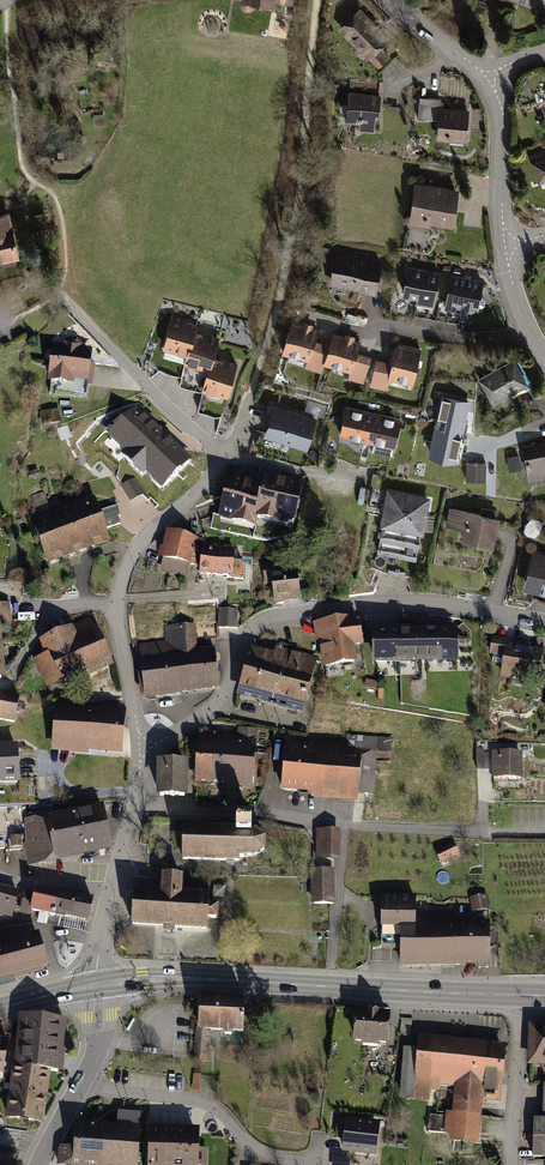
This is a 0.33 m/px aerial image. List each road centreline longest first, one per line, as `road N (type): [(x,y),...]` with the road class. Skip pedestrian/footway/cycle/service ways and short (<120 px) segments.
road 1 (residential): [(141,748),(217,702),(252,627),(273,619),(395,601),(544,622)]
road 2 (primary): [(99,987),(184,981),(520,996)]
road 3 (residential): [(137,807),(256,813),(344,829),(544,829)]
road 4 (residential): [(141,748),(117,607),(128,561),(228,451)]
road 5 (residential): [(228,451),(206,443),(59,296)]
road 6 (residential): [(531,334),(465,340),(387,327),(368,335),(315,319)]
road 7 (residential): [(39,1164),(98,1045),(99,987)]
road 8 (residential): [(492,78),(504,115),(506,246)]
road 9 (residential): [(520,996),(512,1164)]
road 10 (residential): [(228,451),(299,472),(366,479)]
road 11 (residential): [(388,0),(492,78)]

